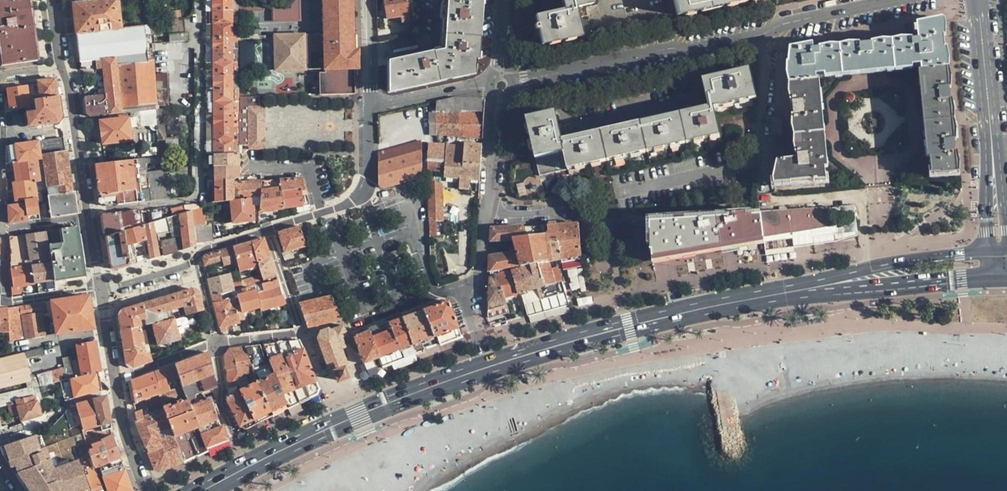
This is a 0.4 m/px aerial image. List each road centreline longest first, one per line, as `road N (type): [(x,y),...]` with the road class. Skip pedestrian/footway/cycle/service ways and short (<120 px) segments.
road 1 (primary): [(800,290),(489,367)]
road 2 (residential): [(201,0),(205,201),(87,212)]
road 3 (primary): [(489,367),(358,416),(203,490)]
road 4 (residential): [(617,195),(769,160),(772,29)]
road 5 (residential): [(772,29),(498,85)]
road 6 (residential): [(143,490),(123,432),(100,289)]
road 7 (primary): [(989,253),(874,267),(800,290)]
road 8 (primary): [(800,290),(991,280)]
road 9 (residential): [(100,289),(184,265),(207,248),(268,230)]
road 10 (residential): [(489,367),(460,293),(478,278),(484,215)]
road 11 (tertiary): [(978,0),(993,154)]
road 12 (residential): [(60,63),(87,212)]
road 13 (residential): [(498,85),(368,108)]
road 14 (residential): [(484,215),(498,85)]
road 15 (residential): [(898,0),(772,29)]

